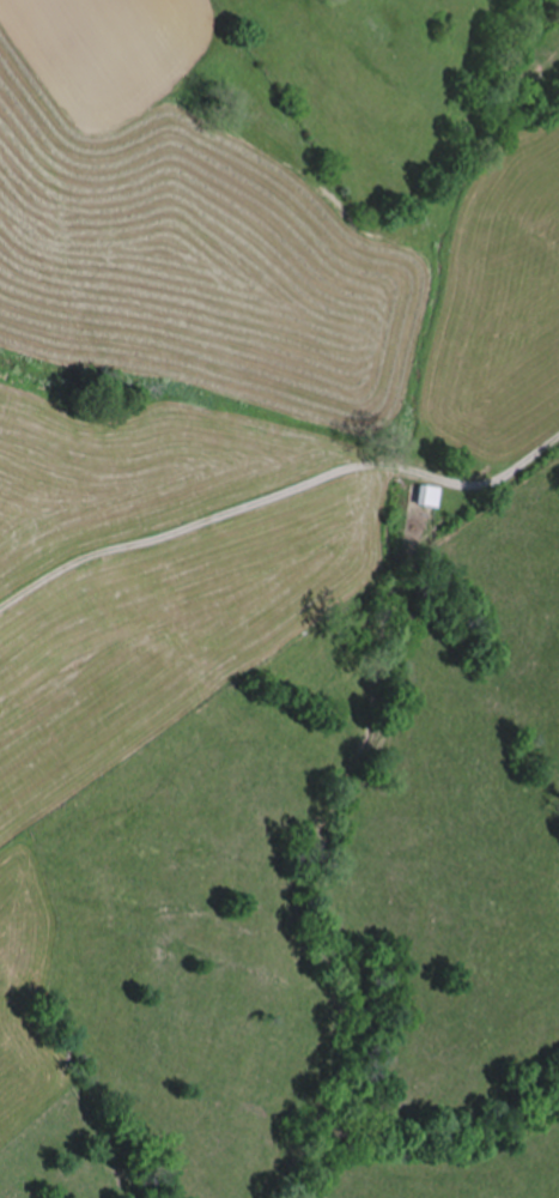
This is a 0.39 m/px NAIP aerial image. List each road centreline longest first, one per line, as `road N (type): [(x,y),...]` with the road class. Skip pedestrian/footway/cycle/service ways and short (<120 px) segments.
road 1 (residential): [(558,438),(504,482),(484,488),(400,462),(348,472),(85,559),(0,612)]

